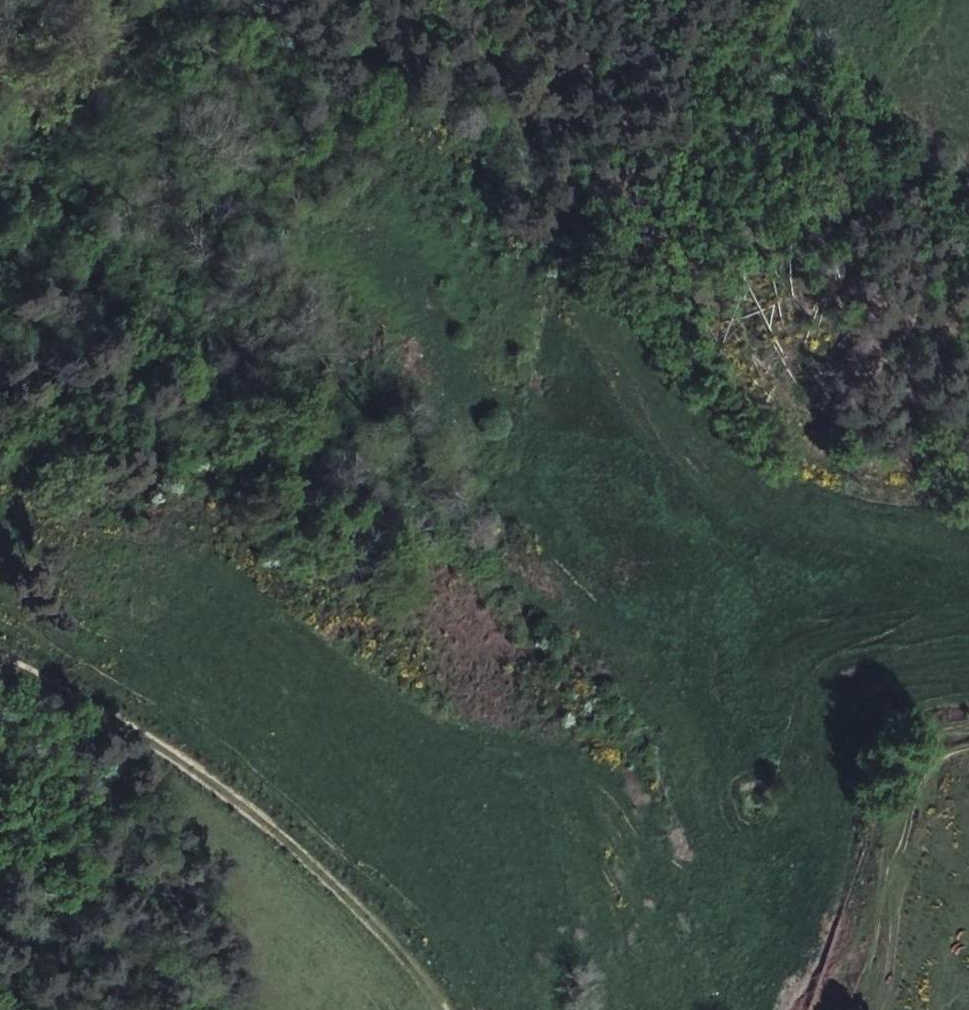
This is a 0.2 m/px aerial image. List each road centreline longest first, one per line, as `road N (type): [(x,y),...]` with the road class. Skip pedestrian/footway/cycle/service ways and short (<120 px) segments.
road 1 (track): [(442,1009),(367,912),(241,802),(77,691),(0,651)]

